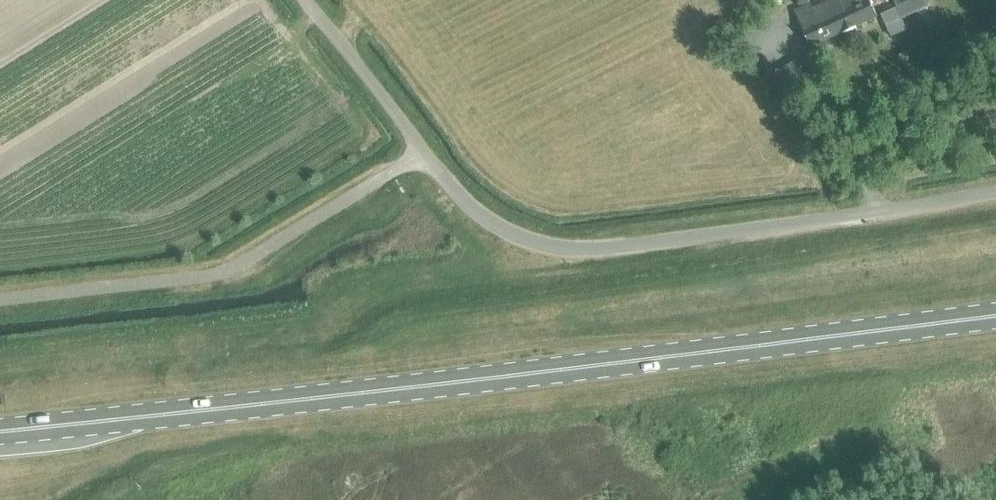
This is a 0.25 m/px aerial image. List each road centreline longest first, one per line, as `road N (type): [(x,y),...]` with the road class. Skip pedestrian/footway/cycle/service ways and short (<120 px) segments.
road 1 (primary): [(0,430),(995,316)]
road 2 (unclassified): [(995,190),(588,250),(543,245),(491,225),(466,205),(304,0)]

